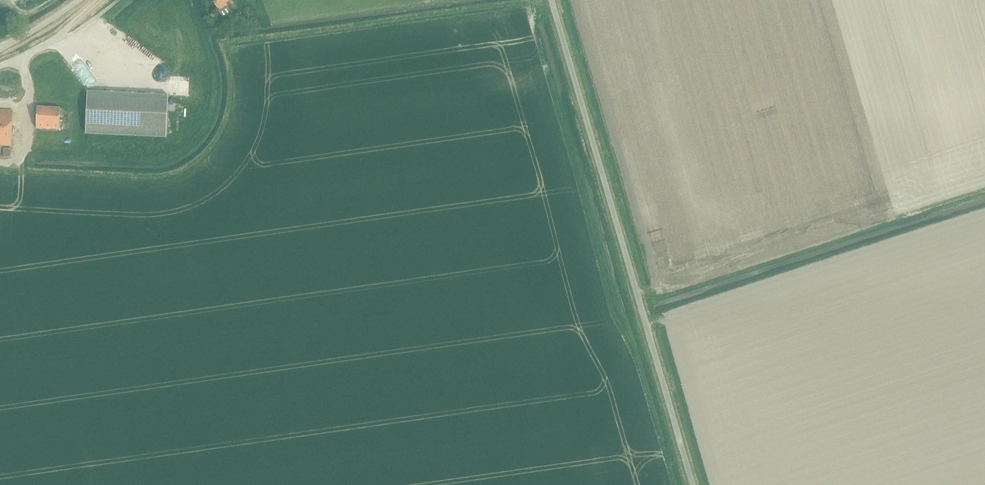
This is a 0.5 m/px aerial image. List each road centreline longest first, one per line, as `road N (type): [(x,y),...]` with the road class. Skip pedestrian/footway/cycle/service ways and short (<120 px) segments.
road 1 (unclassified): [(692,484),(551,0)]

